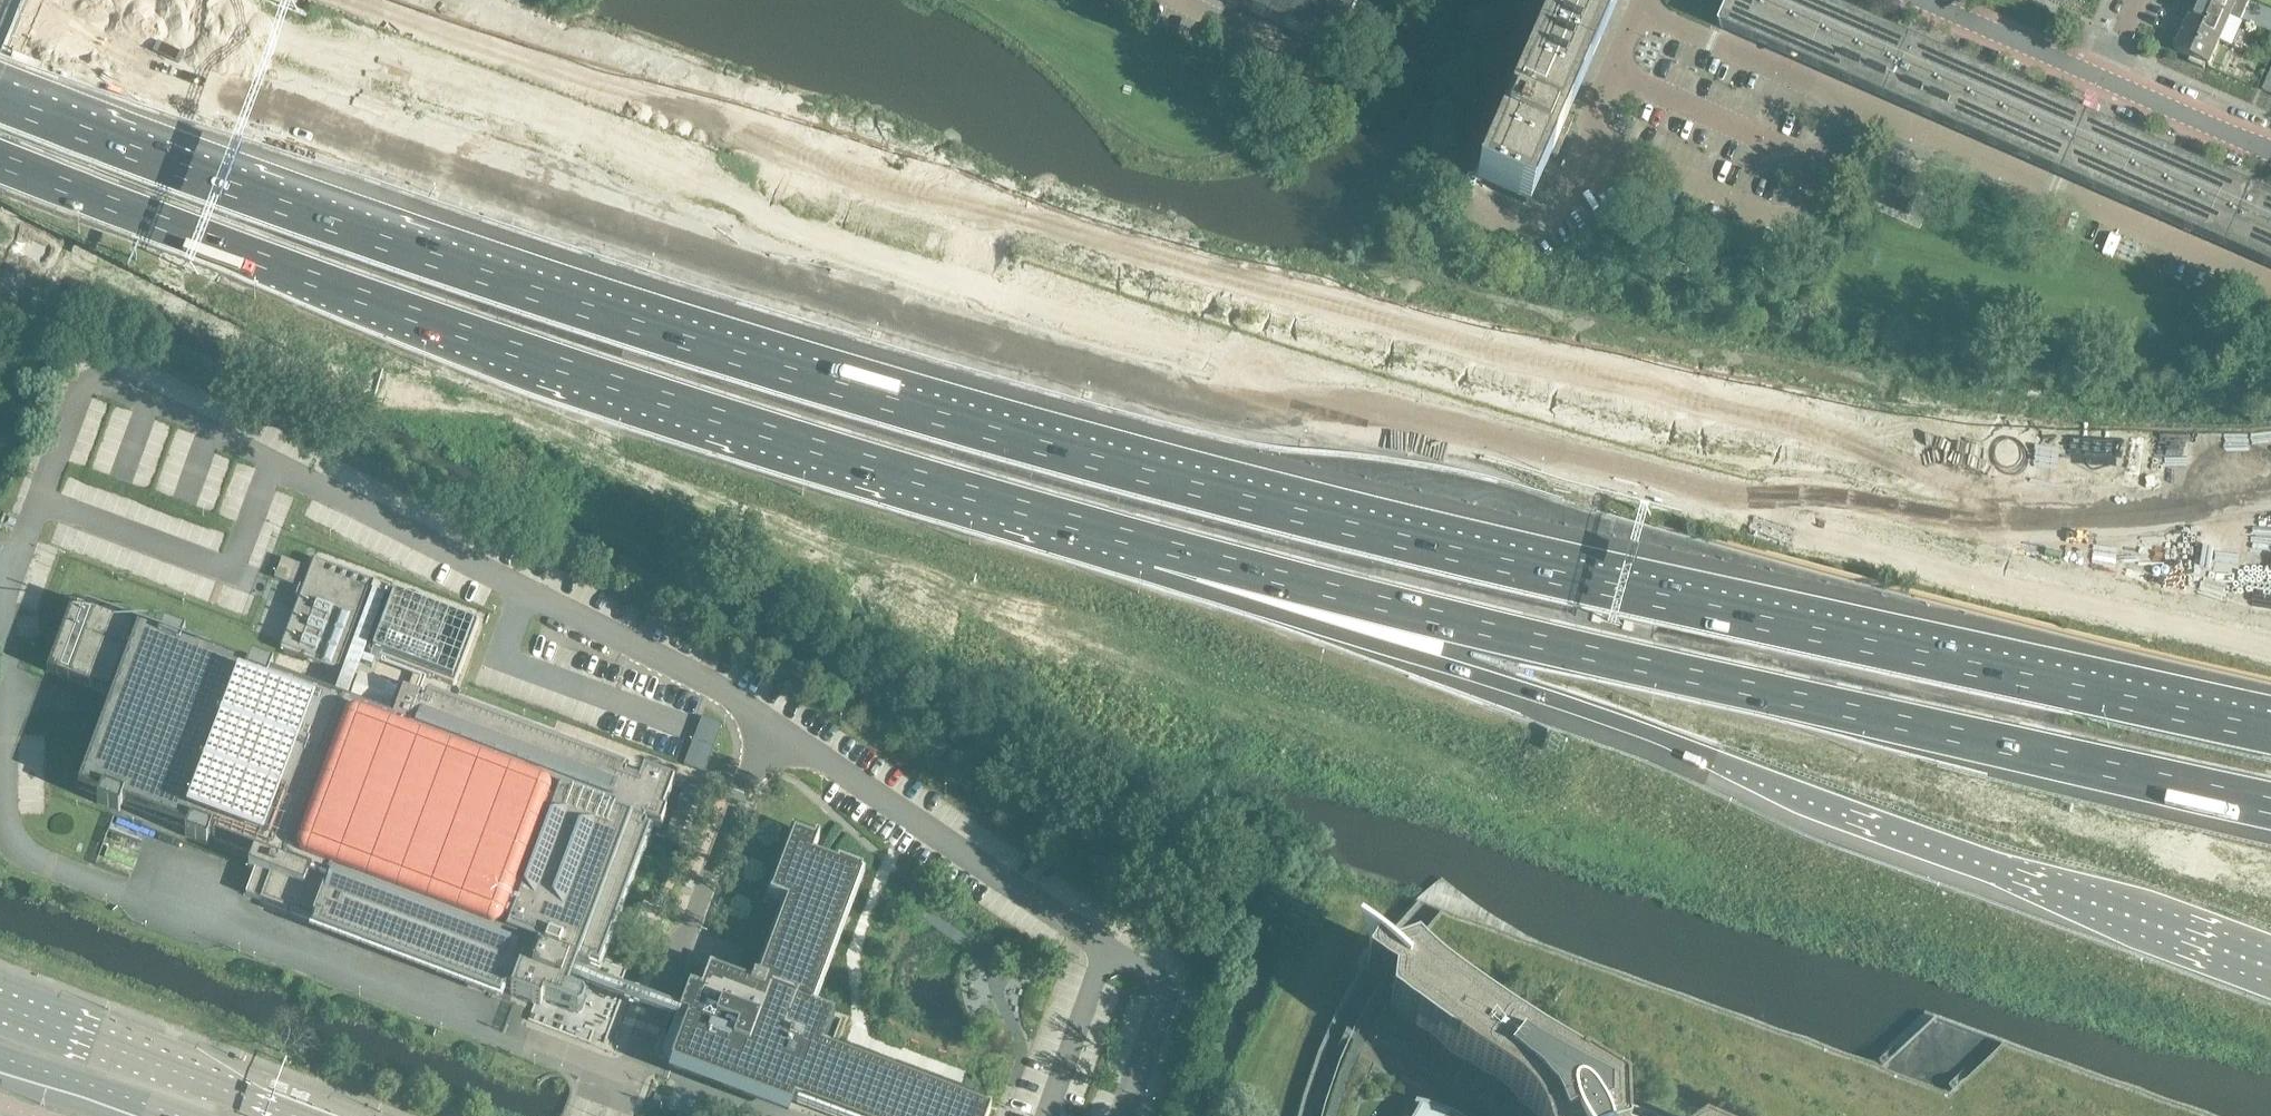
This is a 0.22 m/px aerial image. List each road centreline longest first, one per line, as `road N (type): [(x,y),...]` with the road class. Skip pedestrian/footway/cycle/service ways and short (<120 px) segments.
road 1 (motorway): [(2270,689),(1828,588),(1375,471),(1068,378),(89,35)]
road 2 (motorway): [(1124,539),(1464,689),(1735,772),(2099,904),(2270,979)]
road 3 (motorway): [(1124,539),(2270,852)]
road 4 (motorway): [(0,162),(488,349),(1124,539)]
road 5 (motorway): [(1124,539),(1664,619),(2270,739)]
road 6 (primary): [(294,1115),(0,1004)]
road 7 (residential): [(2104,78),(1925,0)]
road 8 (primary): [(0,1057),(179,1115)]
road 9 (residential): [(2270,151),(2104,78)]

